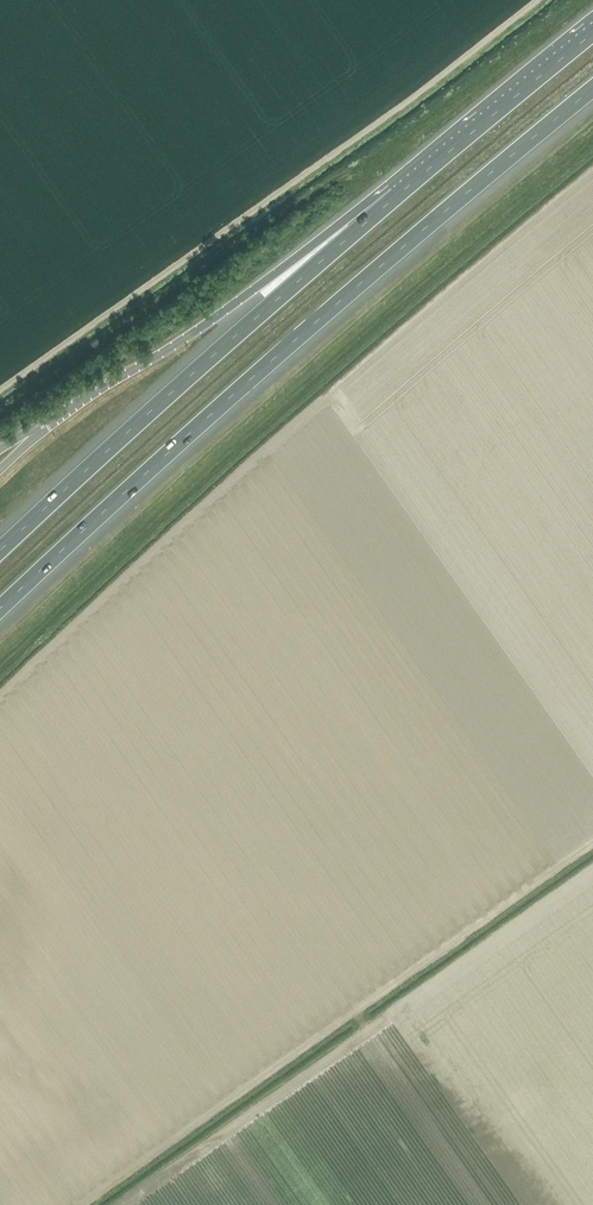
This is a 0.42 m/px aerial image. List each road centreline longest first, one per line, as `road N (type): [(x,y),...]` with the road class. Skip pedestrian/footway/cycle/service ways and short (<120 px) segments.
road 1 (motorway): [(0,609),(236,392),(592,89)]
road 2 (motorway): [(414,182),(0,550)]
road 3 (motorway): [(414,182),(387,186),(146,362)]
road 4 (motorway): [(592,34),(414,182)]

